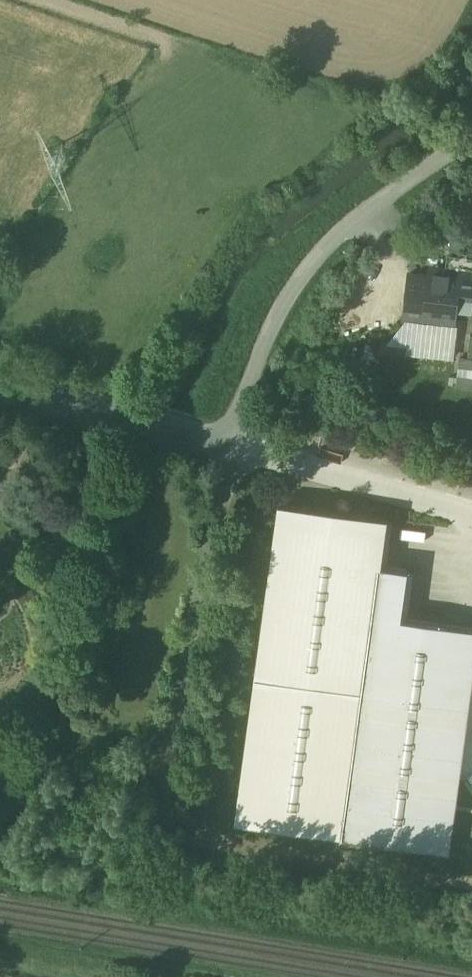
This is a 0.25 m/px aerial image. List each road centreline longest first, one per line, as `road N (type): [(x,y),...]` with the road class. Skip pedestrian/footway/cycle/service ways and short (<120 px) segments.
road 1 (unclassified): [(471,137),(384,203),(293,293),(268,343),(238,442)]
road 2 (unclassified): [(238,442),(471,511)]
road 3 (residential): [(129,410),(0,373)]

